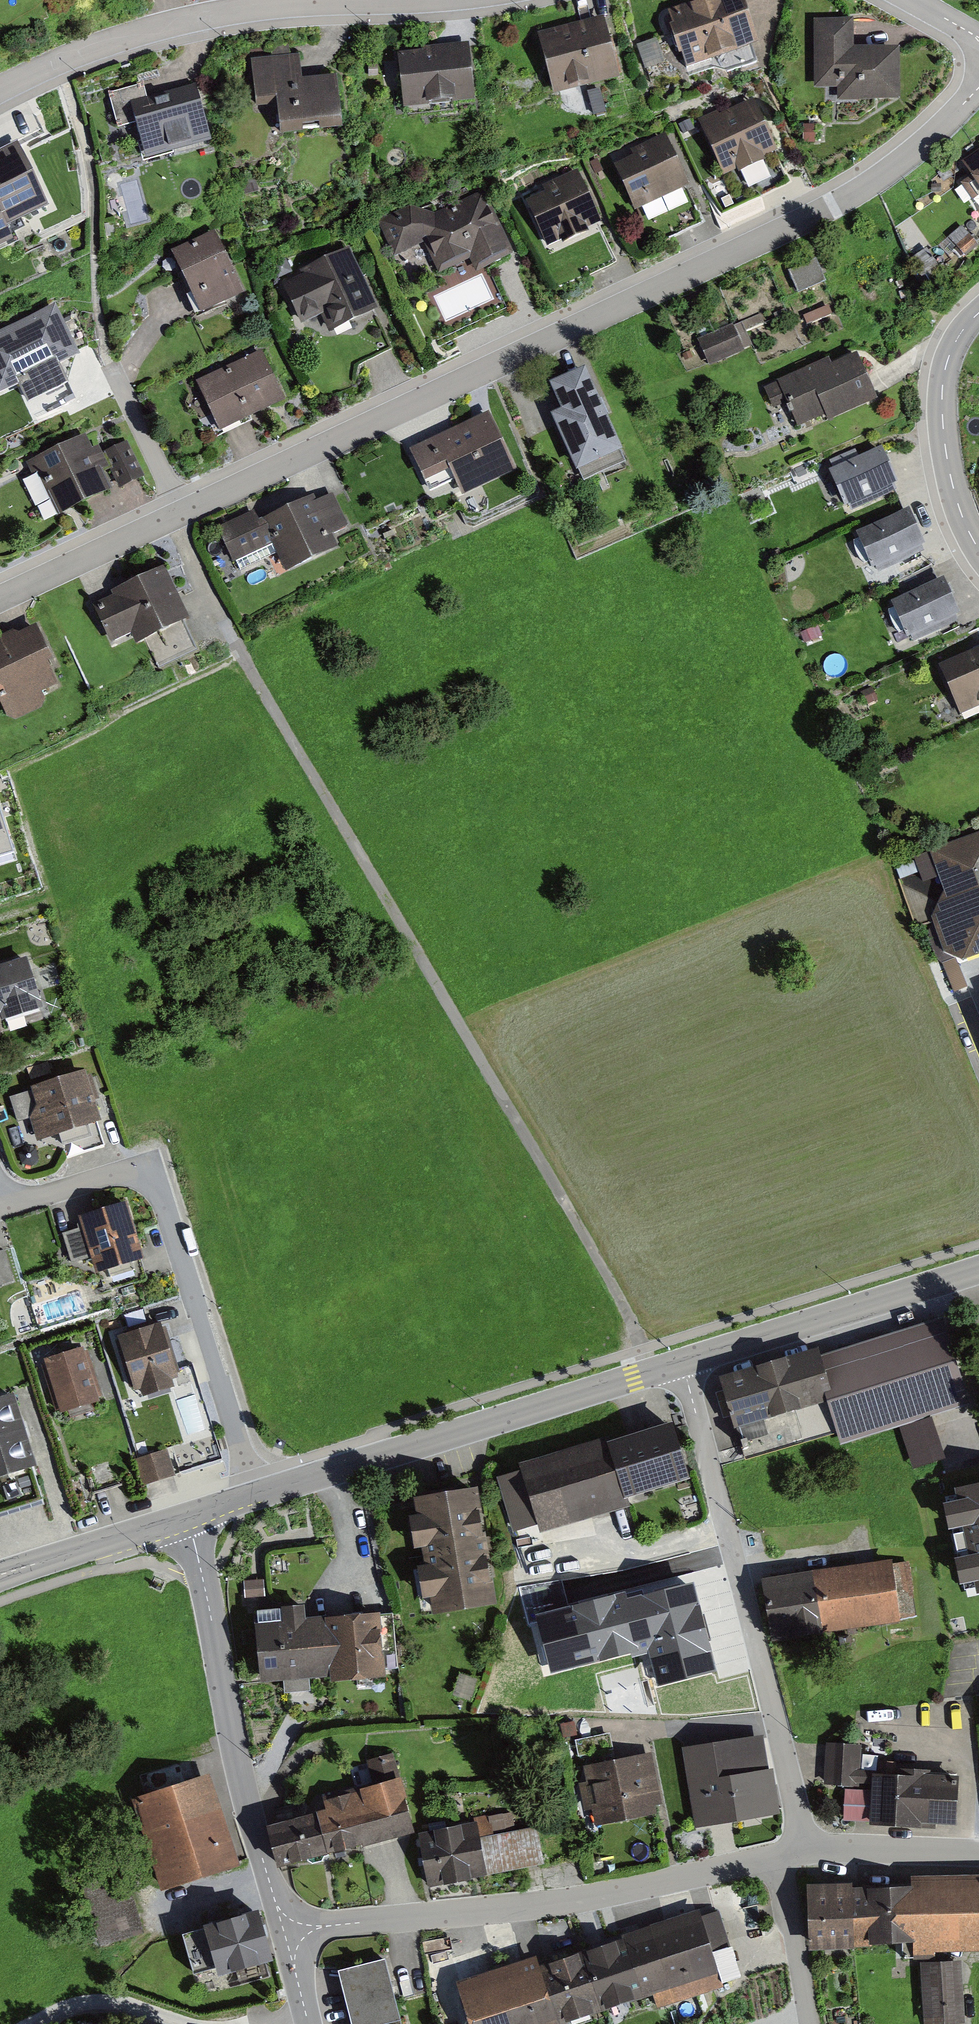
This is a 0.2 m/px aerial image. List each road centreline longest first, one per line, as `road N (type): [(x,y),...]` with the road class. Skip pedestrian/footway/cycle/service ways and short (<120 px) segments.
road 1 (residential): [(978,88),(901,161),(814,215),(174,518)]
road 2 (residential): [(255,1494),(150,1163),(1,1209)]
road 3 (residential): [(682,1362),(804,1848)]
road 4 (residential): [(293,1932),(534,1907),(780,1853)]
road 5 (tertiary): [(682,1362),(255,1494)]
road 6 (residential): [(0,89),(96,46),(225,12),(427,0)]
road 7 (tertiary): [(293,1932),(261,1852),(186,1515)]
road 8 (tertiary): [(978,1269),(682,1362)]
road 9 (unclassified): [(978,550),(953,488),(941,406),(951,350),(978,312)]
road 10 (tertiary): [(186,1515),(0,1575)]
road 11 (residential): [(174,518),(0,599)]
road 12 (residential): [(804,1848),(978,1852)]
road 13 (residential): [(780,1853),(808,2023)]
road 14 (residential): [(174,518),(171,490),(109,366)]
road 15 (track): [(35,2023),(72,2005),(111,2002),(189,2023)]

